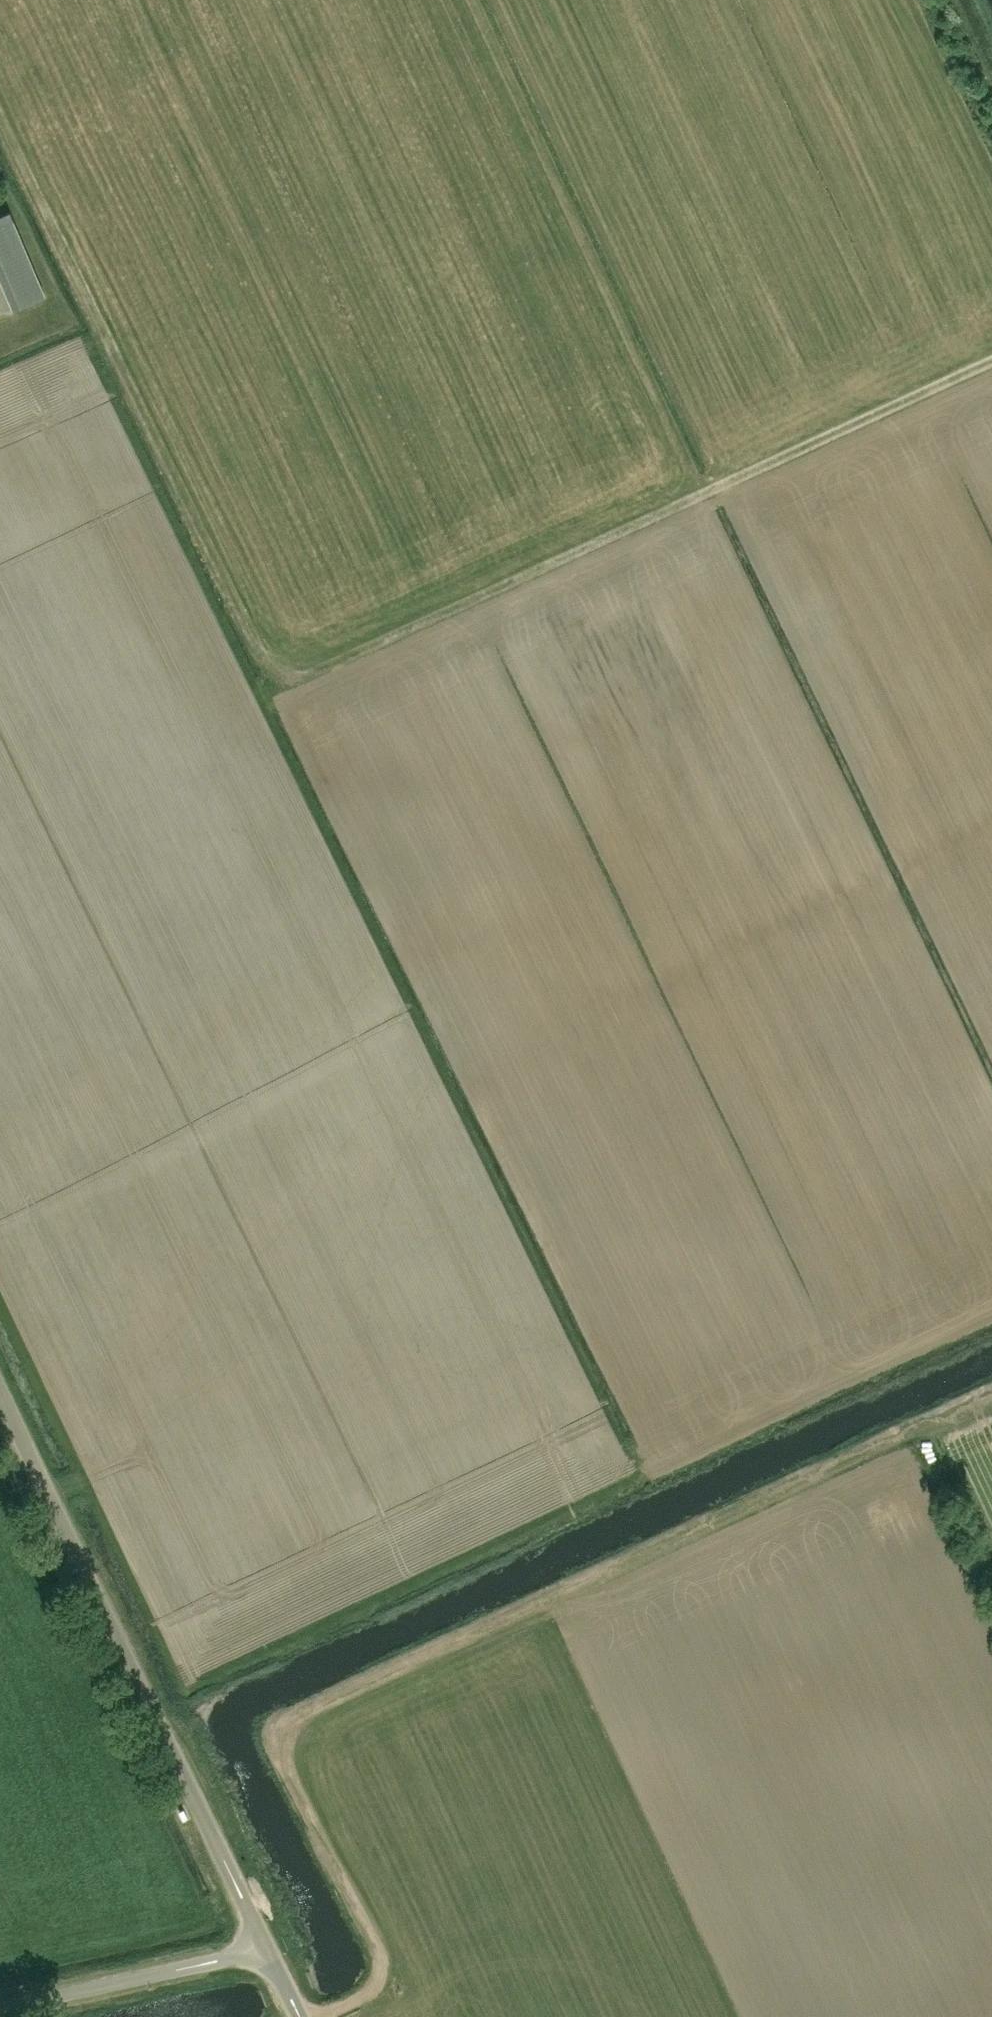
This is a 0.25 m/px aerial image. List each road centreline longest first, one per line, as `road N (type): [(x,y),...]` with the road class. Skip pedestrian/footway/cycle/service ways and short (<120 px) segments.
road 1 (unclassified): [(266,1949),(0,1387)]
road 2 (unclassified): [(0,2005),(266,1949)]

